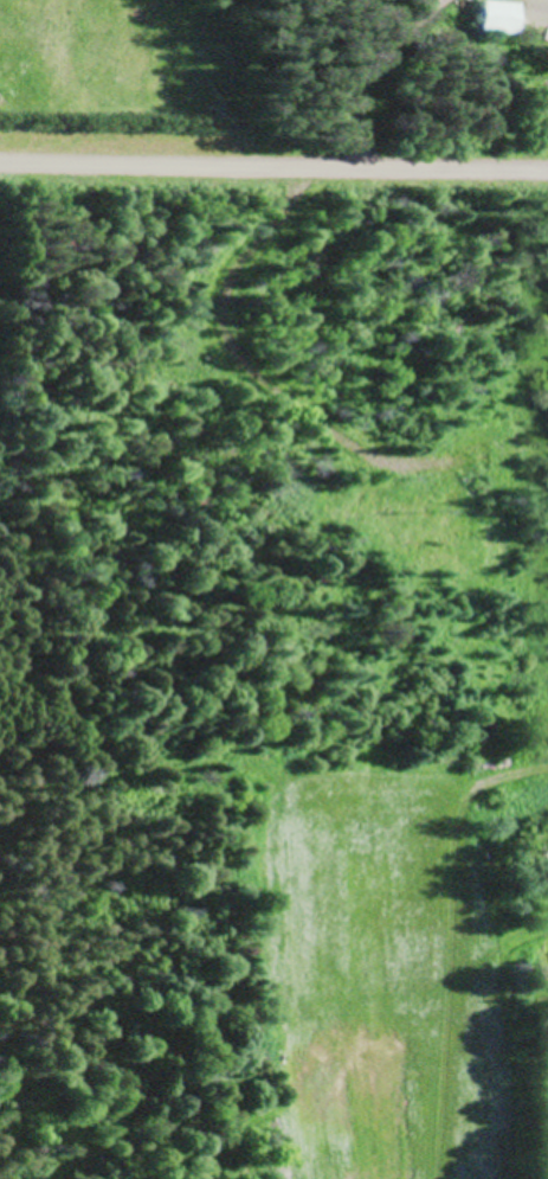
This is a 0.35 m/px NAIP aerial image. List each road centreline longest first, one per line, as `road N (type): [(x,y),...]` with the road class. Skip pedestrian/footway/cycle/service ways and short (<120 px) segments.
road 1 (residential): [(547,171),(0,167)]

